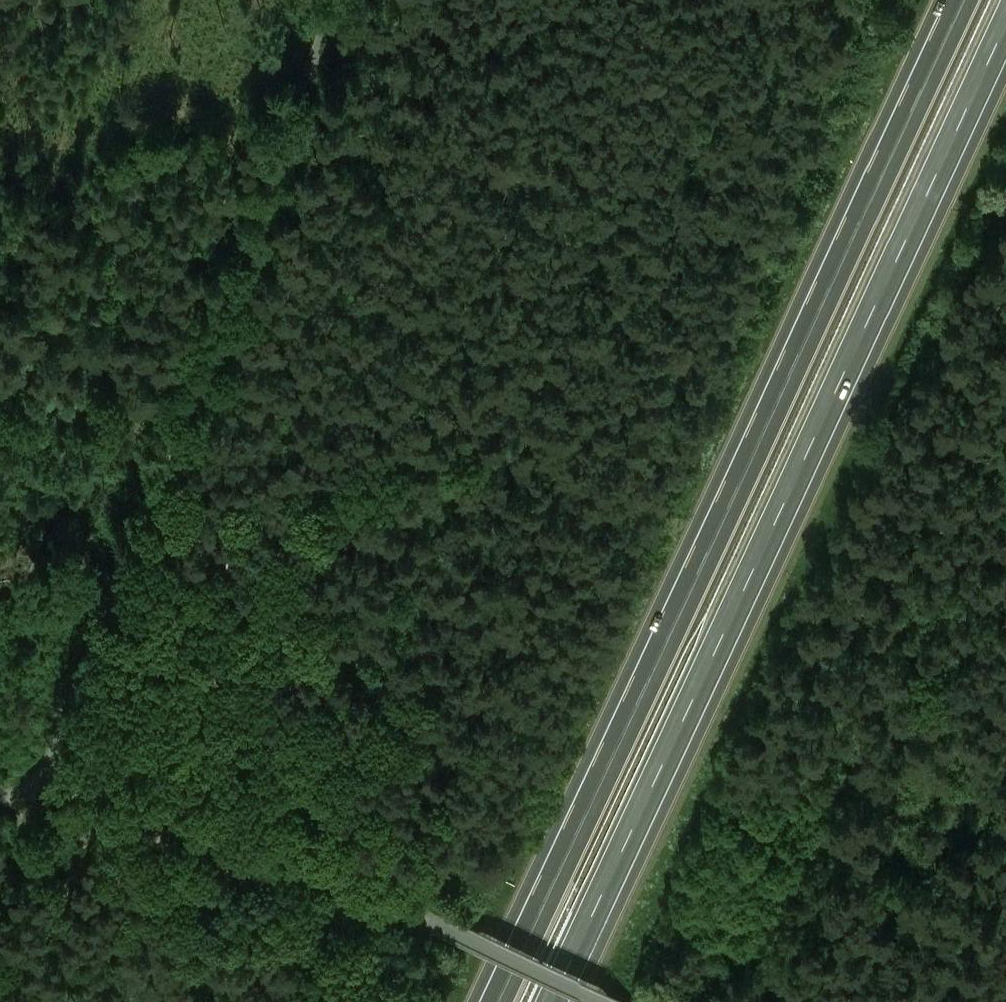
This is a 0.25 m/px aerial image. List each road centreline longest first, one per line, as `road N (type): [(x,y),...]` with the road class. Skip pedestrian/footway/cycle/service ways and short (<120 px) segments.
road 1 (motorway): [(965,0),(499,1001)]
road 2 (motorway): [(560,1001),(1005,28)]
road 3 (unclassified): [(0,800),(37,786),(61,745),(338,0)]
road 4 (track): [(617,1001),(243,829),(136,801),(37,786)]
road 5 (track): [(0,339),(237,272)]

